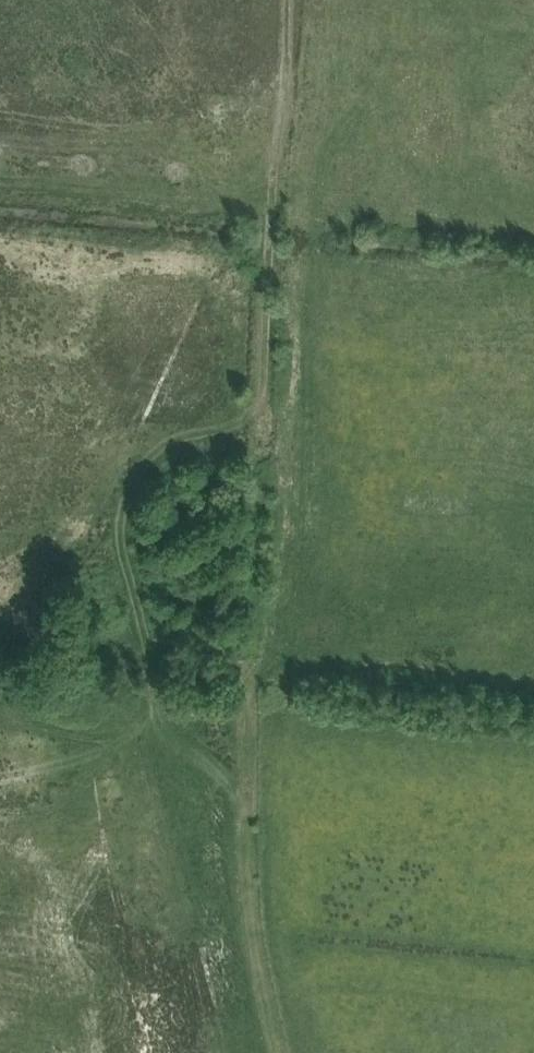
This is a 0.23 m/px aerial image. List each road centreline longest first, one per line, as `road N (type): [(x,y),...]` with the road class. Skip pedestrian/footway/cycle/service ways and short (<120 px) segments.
road 1 (track): [(264,391),(236,424),(163,444),(121,513),(159,714),(177,743),(232,777),(248,821)]
road 2 (track): [(248,821),(264,391)]
road 3 (track): [(264,391),(285,0)]
road 4 (track): [(282,1052),(254,928),(248,821)]

